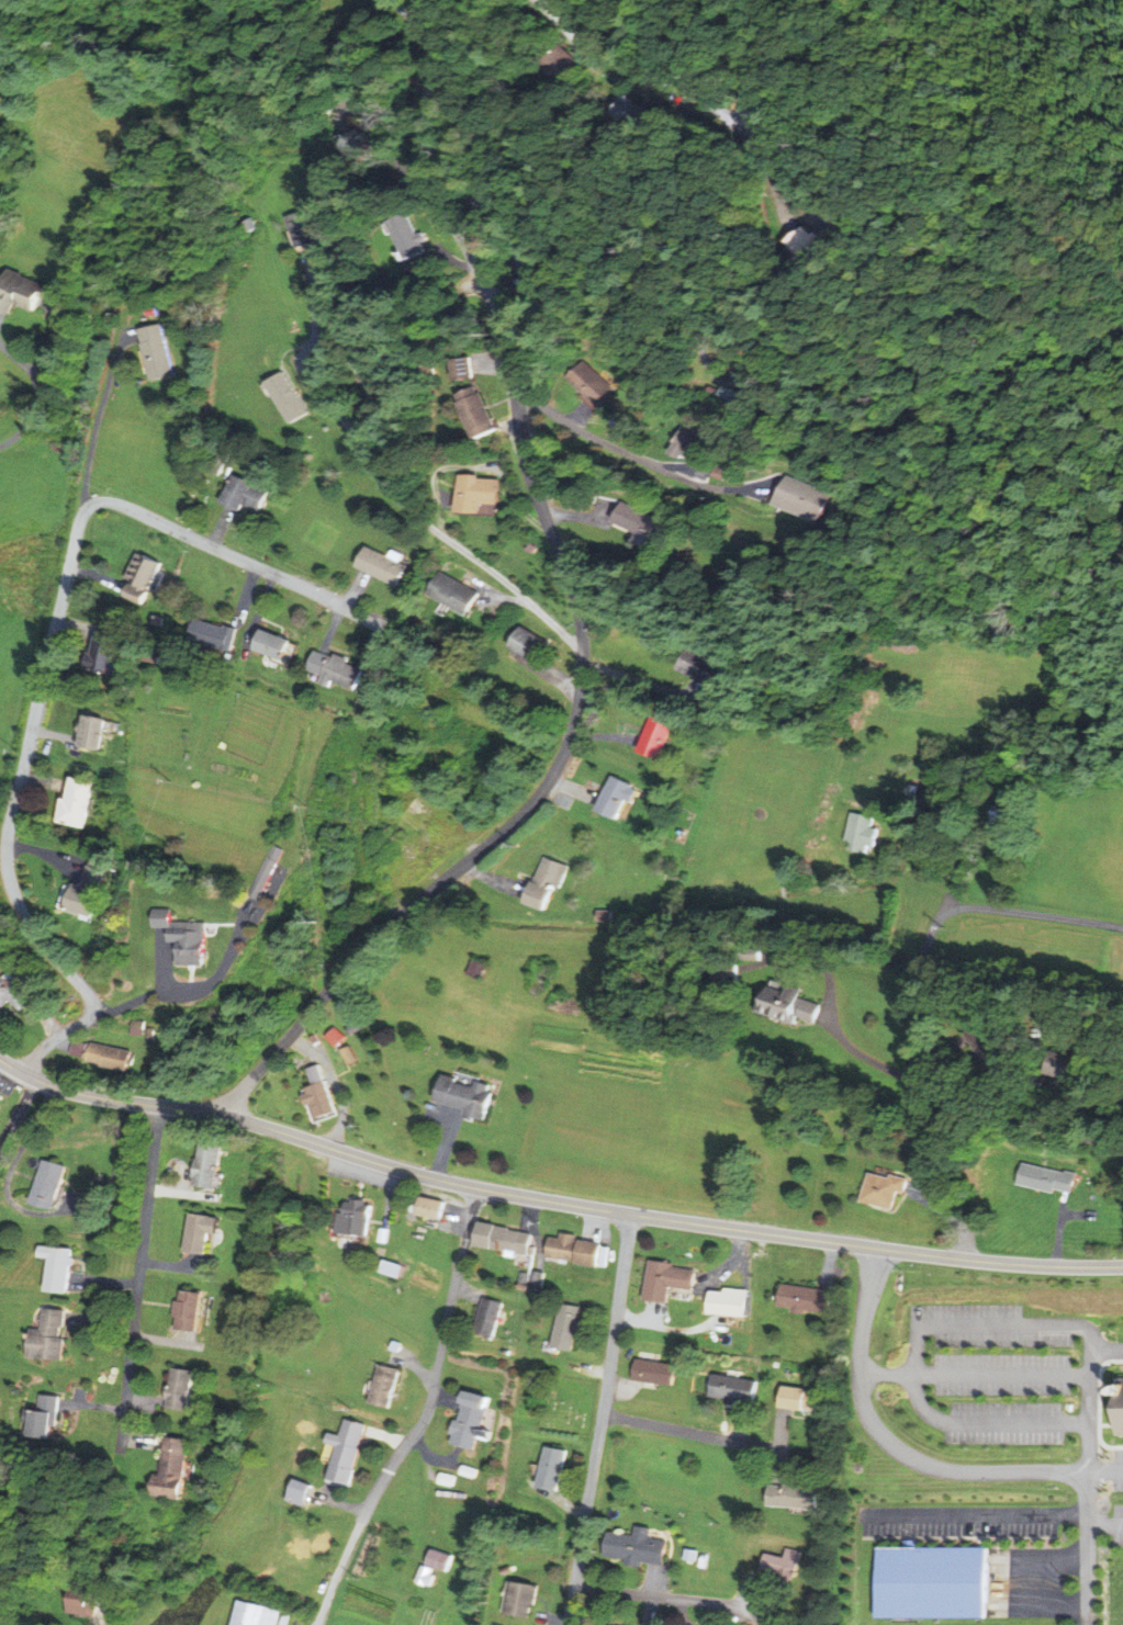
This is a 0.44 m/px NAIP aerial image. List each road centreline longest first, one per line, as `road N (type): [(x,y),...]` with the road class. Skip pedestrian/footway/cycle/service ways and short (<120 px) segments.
road 1 (residential): [(226,1115),(414,904),(523,815),(557,767),(577,711),(581,621),(530,474),(507,327),(446,206),(427,144),(438,0)]
road 2 (tertiary): [(1122,1268),(963,1260),(478,1189),(226,1115),(74,1094),(0,1061)]
road 3 (residential): [(24,1075),(93,1004),(27,922),(7,867),(86,511),(121,505),(377,623)]
road 4 (residential): [(876,1249),(858,1375),(877,1431),(941,1470),(1078,1478),(1088,1525),(1088,1624)]
road 5 (residential): [(1122,929),(969,907),(946,913),(933,927),(920,972),(921,1017),(933,1135),(963,1221),(963,1260)]
road 6 (residential): [(434,65),(528,155),(630,230),(732,360)]
road 7 (residential): [(630,1214),(569,1624)]
road 8 (residential): [(478,1189),(430,1402),(361,1523)]
road 9 (residential): [(159,1107),(121,1451)]
road 10 (residential): [(604,1414),(784,1451)]
road 11 (residential): [(933,1104),(1062,1137),(1110,1138)]
road 12 (residential): [(576,1587),(741,1607)]

